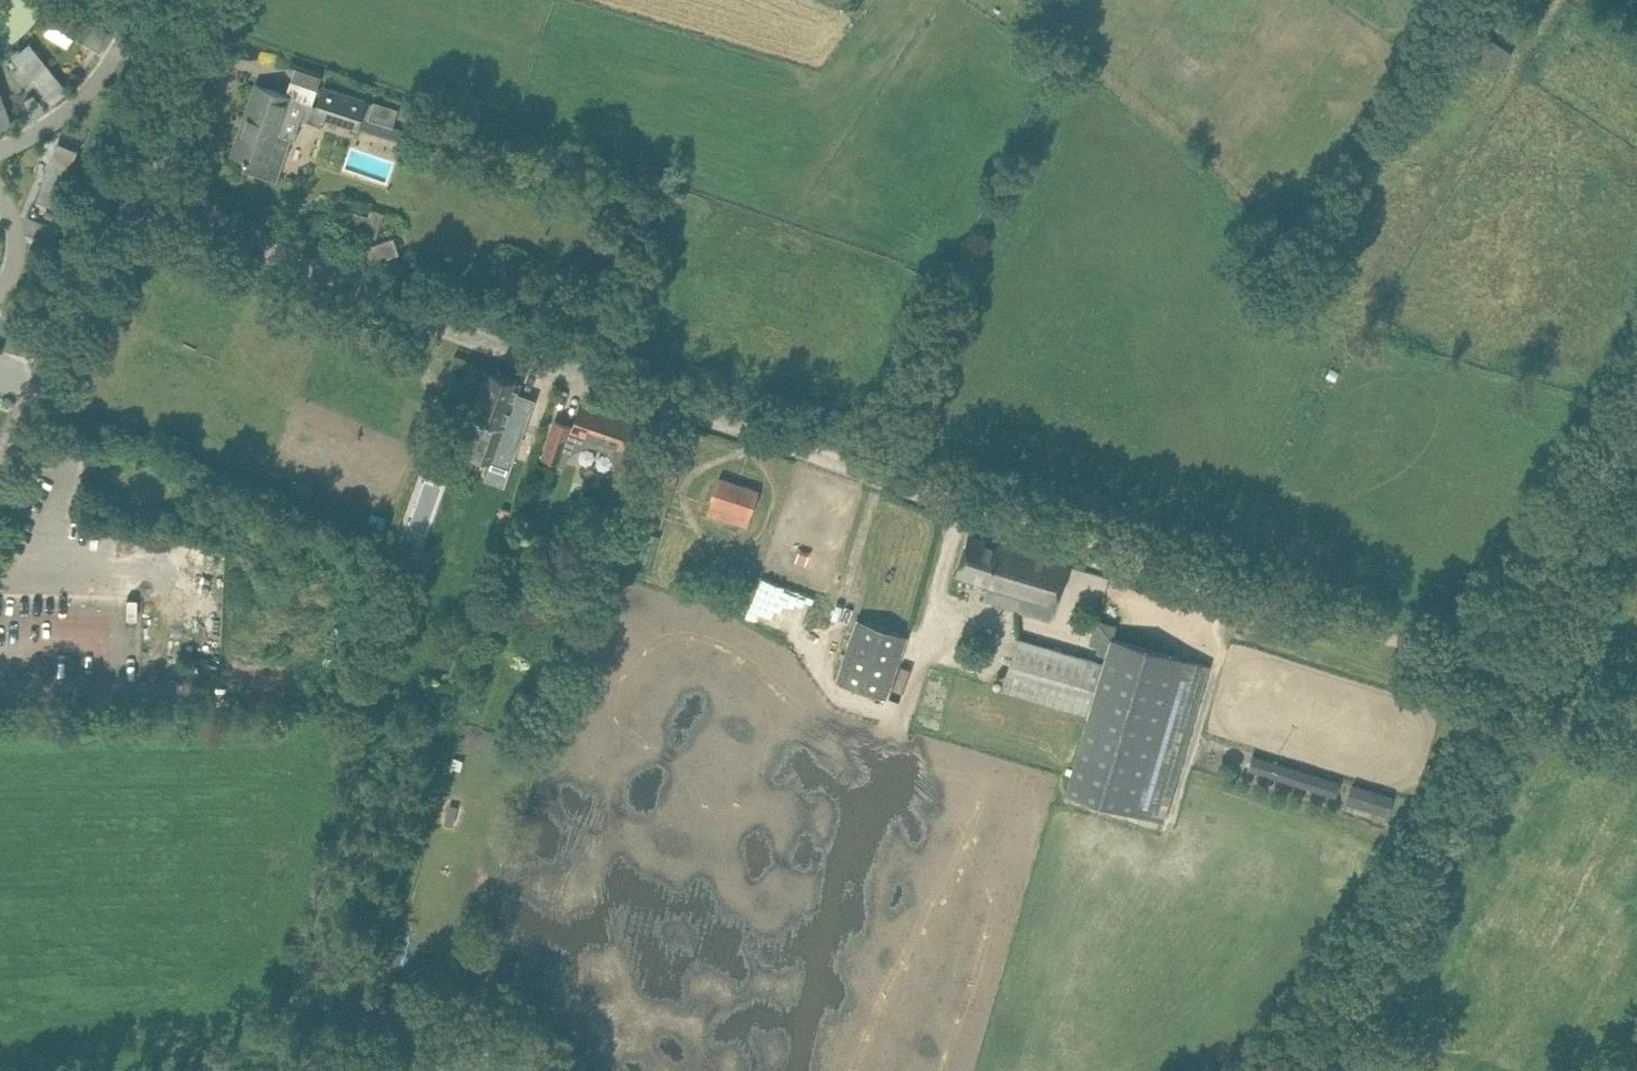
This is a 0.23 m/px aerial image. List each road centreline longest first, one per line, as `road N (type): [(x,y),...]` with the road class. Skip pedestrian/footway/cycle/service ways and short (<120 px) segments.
road 1 (track): [(144,177),(300,267),(535,360),(1354,629),(1486,644)]
road 2 (unclassified): [(0,459),(144,177),(211,0)]
road 3 (track): [(1486,644),(1509,658),(1526,694),(1522,716),(1363,988),(1303,1070)]
road 4 (track): [(1486,644),(1515,627),(1636,416)]

